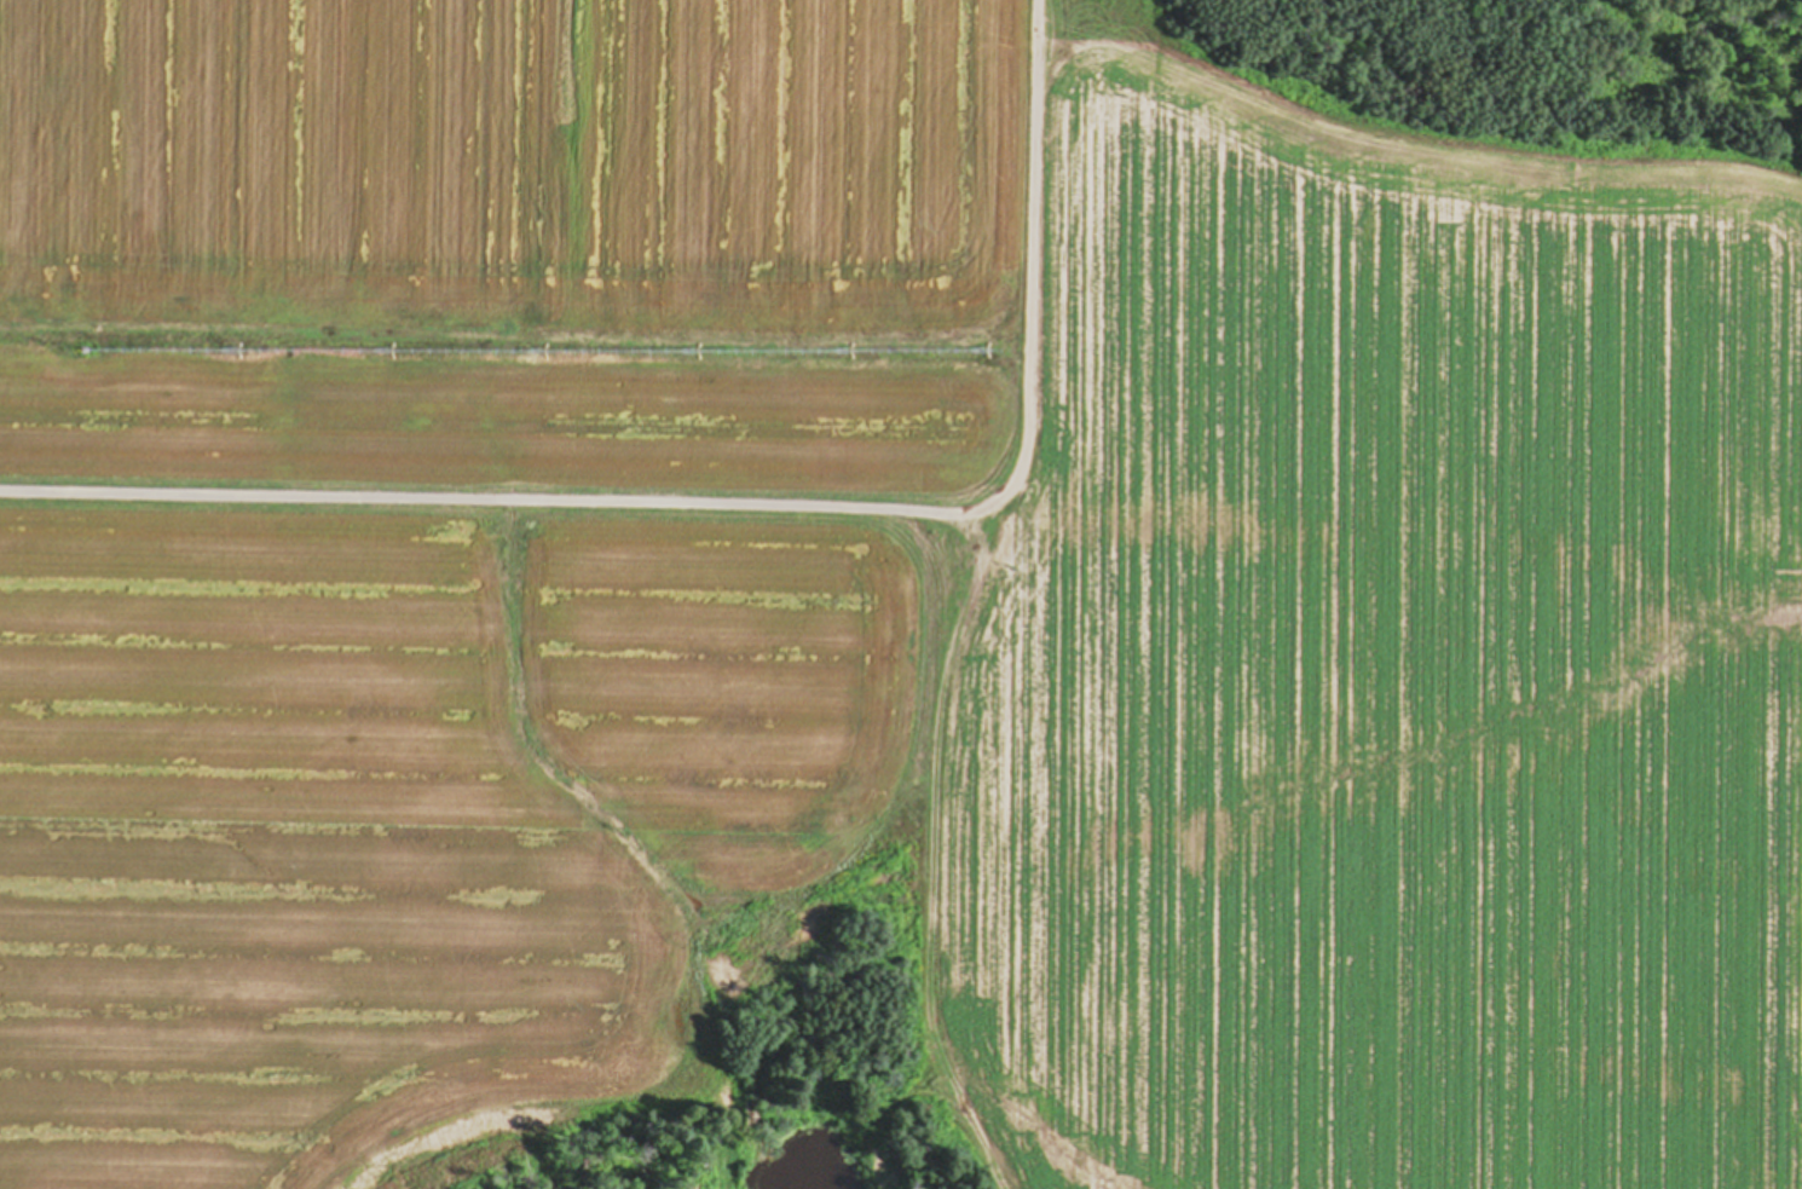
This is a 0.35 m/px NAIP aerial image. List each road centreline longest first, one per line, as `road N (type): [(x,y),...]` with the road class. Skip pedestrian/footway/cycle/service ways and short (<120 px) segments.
road 1 (track): [(0,489),(952,513),(997,503),(1021,477),(1030,440),(1040,0)]

